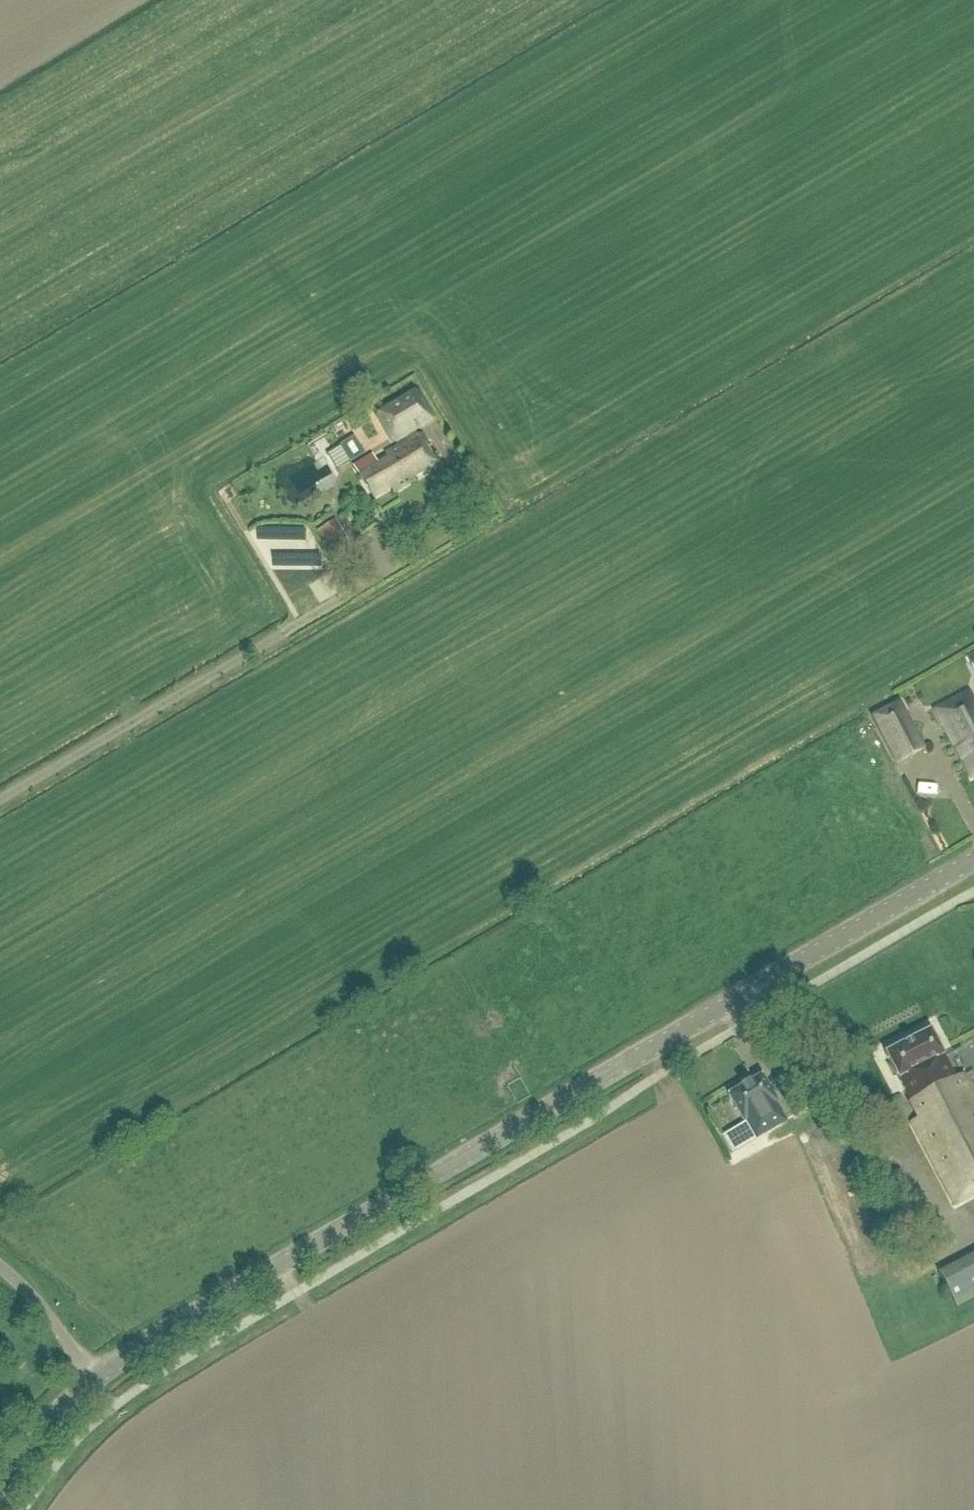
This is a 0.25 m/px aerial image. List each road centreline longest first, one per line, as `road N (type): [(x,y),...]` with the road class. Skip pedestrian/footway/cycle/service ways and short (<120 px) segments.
road 1 (tertiary): [(89,1378),(973,863)]
road 2 (track): [(0,802),(340,601)]
road 3 (unclassified): [(89,1378),(39,1302),(0,1266)]
road 4 (tertiary): [(0,1484),(89,1378)]

